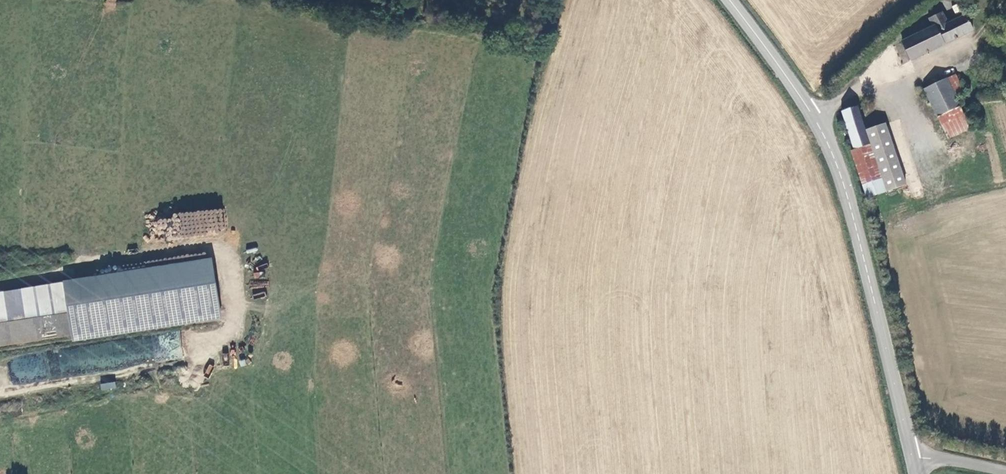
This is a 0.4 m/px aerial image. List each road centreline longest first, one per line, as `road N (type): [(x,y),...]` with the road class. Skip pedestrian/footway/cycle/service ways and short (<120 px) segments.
road 1 (tertiary): [(728,0),(813,115),(838,166),(915,453)]

